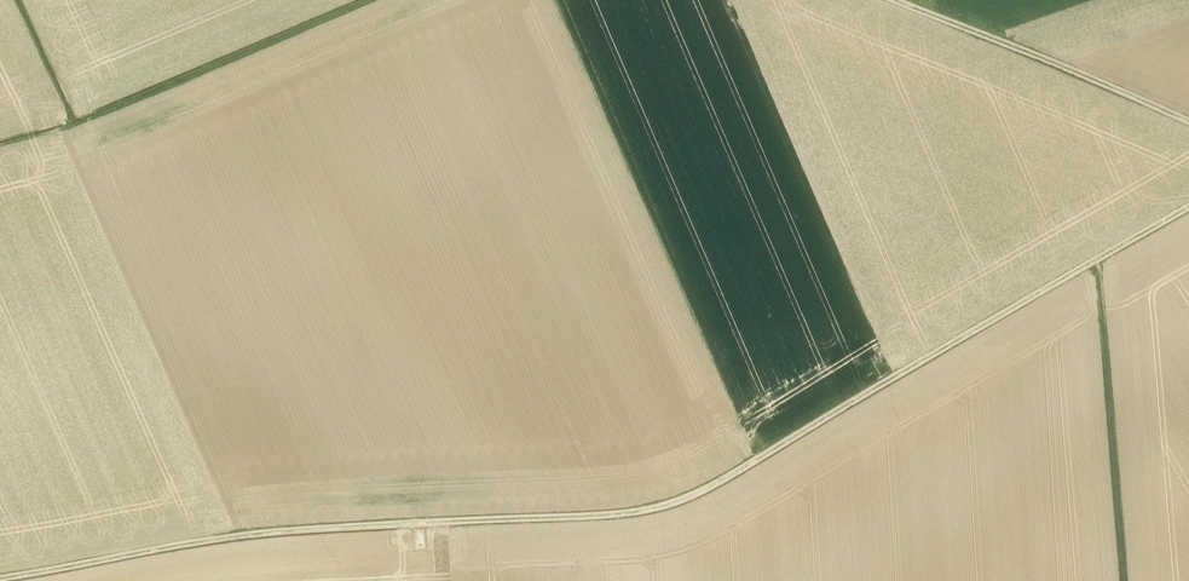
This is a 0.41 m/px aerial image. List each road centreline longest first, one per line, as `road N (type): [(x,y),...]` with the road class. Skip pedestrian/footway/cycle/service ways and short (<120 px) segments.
road 1 (track): [(0,577),(235,536),(668,506),(1188,207)]
road 2 (track): [(0,146),(74,125),(367,0)]
road 3 (track): [(1090,262),(1101,305),(1125,580)]
road 4 (track): [(894,0),(1188,122)]
road 5 (track): [(77,124),(22,0)]

